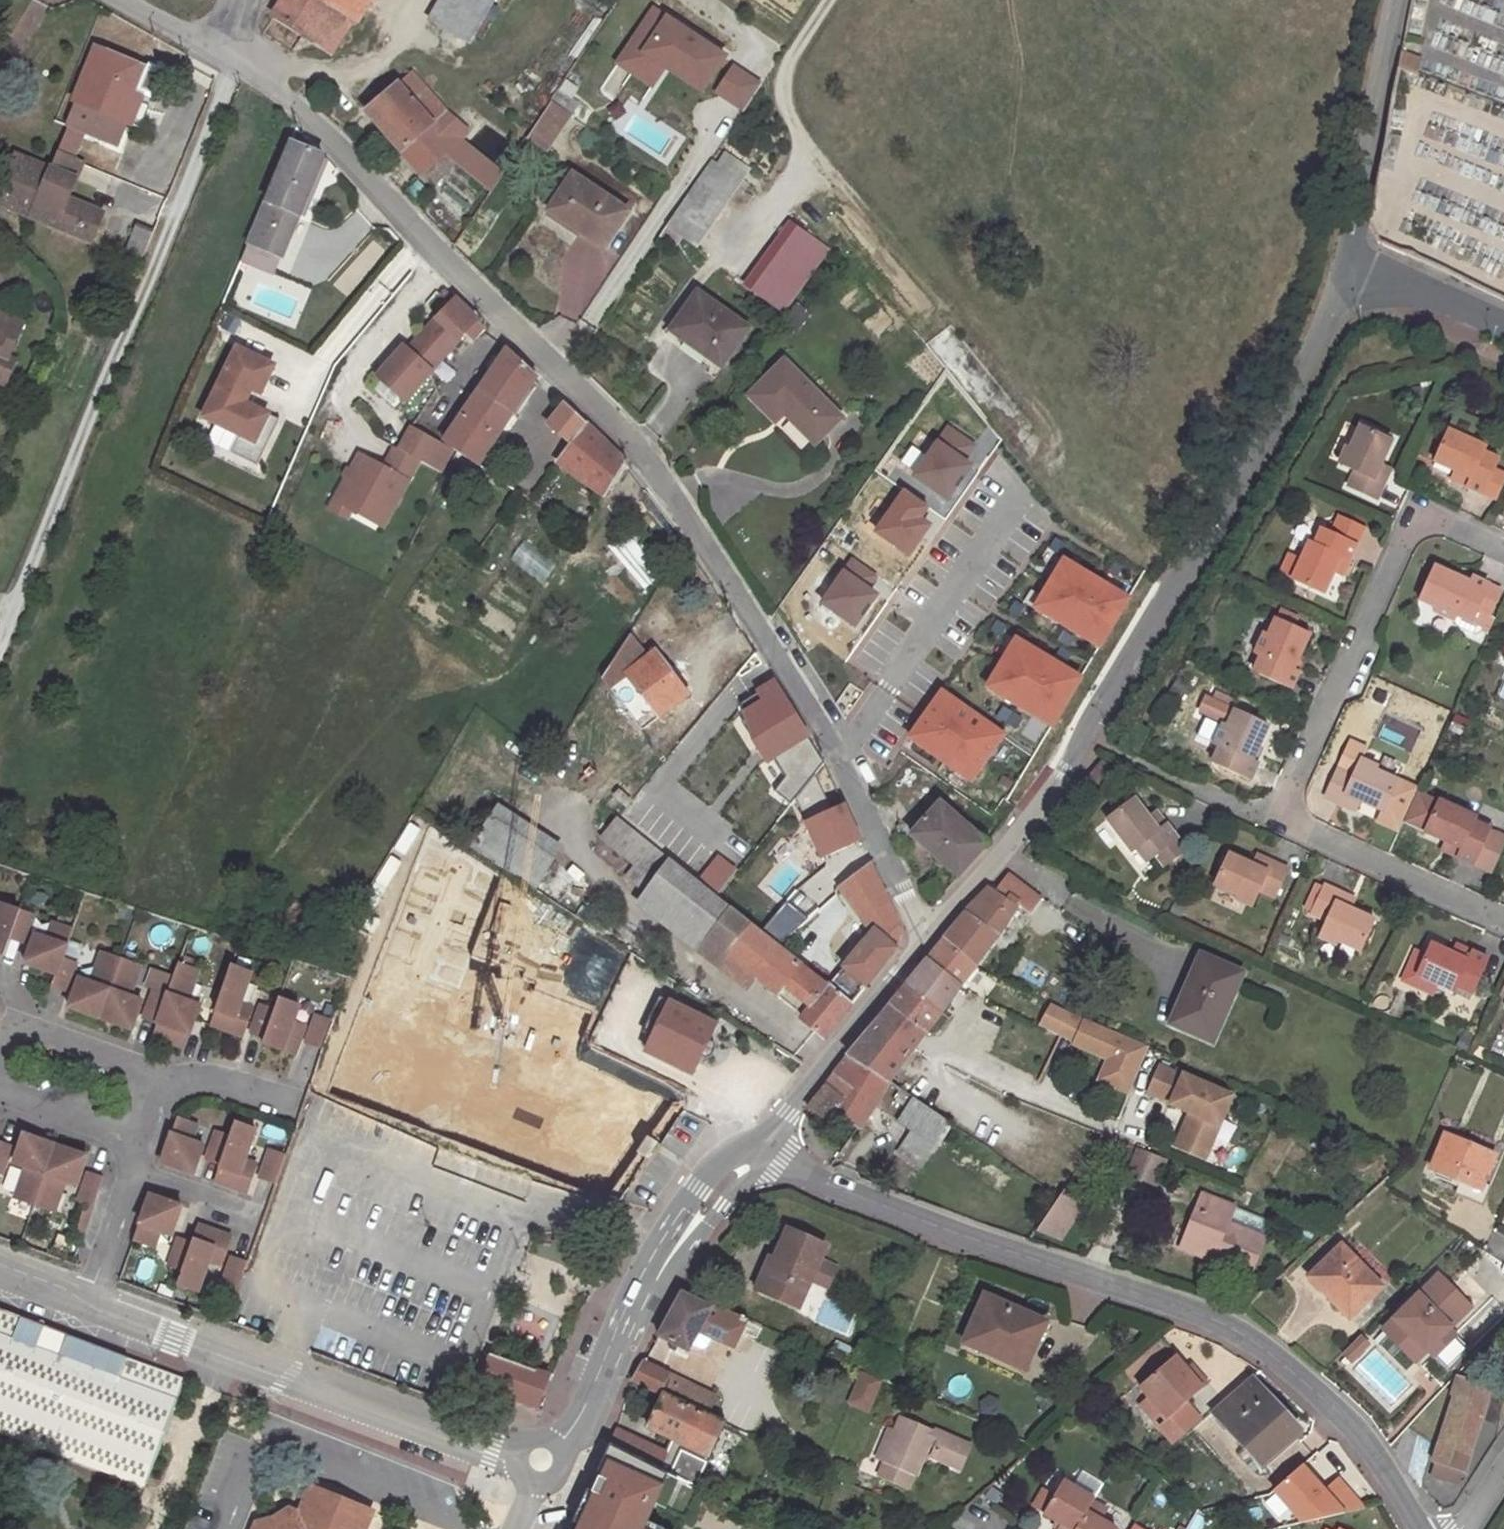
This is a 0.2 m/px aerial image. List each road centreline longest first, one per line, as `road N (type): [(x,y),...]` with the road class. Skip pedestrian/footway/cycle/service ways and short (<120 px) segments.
road 1 (residential): [(921,949),(833,748),(639,461),(277,99),(197,46)]
road 2 (tertiary): [(1344,268),(1332,317),(1065,772),(921,949)]
road 3 (residential): [(1420,1528),(1375,1459),(1316,1394),(1218,1323),(806,1181),(781,1163)]
road 4 (residential): [(81,1306),(488,1454),(542,1460)]
road 5 (residential): [(1503,548),(1417,508),(1274,821)]
road 6 (tertiary): [(1392,0),(1344,268)]
road 7 (tertiary): [(921,949),(756,1146)]
road 8 (residential): [(1274,821),(1503,920)]
road 9 (tertiary): [(756,1146),(696,1188),(634,1315)]
road 10 (residential): [(634,1315),(747,1181),(781,1163)]
road 11 (tertiary): [(634,1315),(568,1435),(542,1460)]
road 12 (residential): [(1344,268),(1399,279),(1503,326)]
road 13 (residential): [(15,1029),(156,1078)]
road 14 (residential): [(125,1170),(81,1306)]
road 15 (residential): [(132,1145),(0,1094)]
road 16 (residential): [(125,1170),(249,1211)]
road 17 (residential): [(156,1078),(204,1077),(281,1104)]

